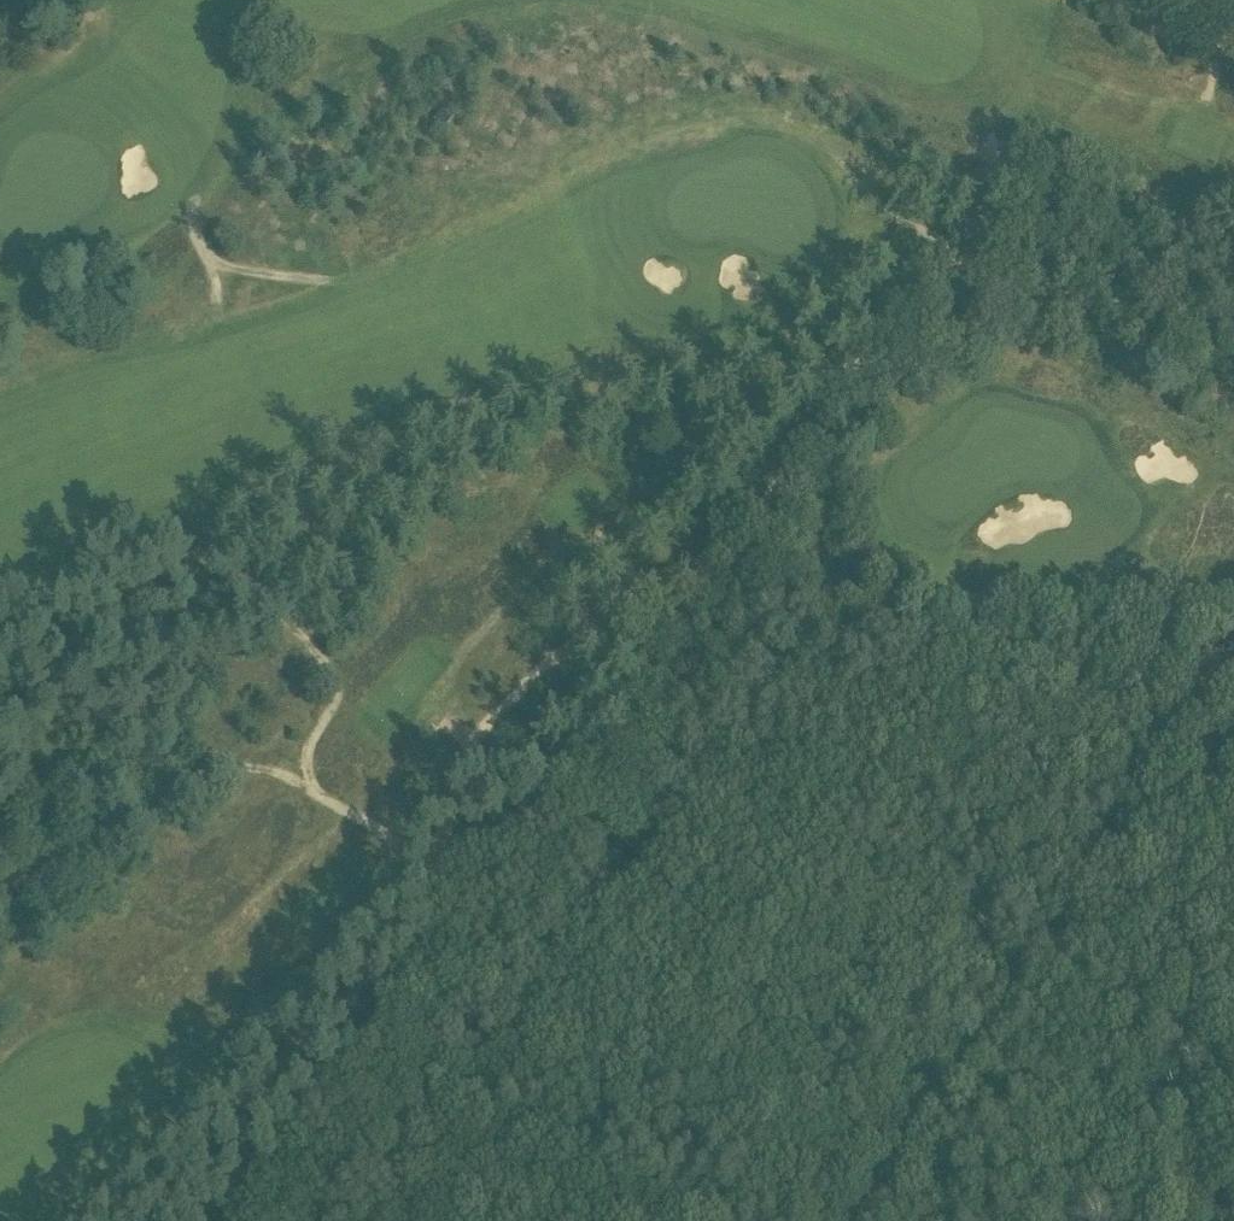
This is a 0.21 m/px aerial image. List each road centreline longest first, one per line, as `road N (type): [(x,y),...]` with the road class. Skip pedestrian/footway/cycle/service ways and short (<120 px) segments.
road 1 (track): [(1233,565),(1168,560),(875,609),(669,530),(594,540),(518,580),(374,754),(357,738),(0,875)]
road 2 (track): [(1233,340),(1191,318),(1046,312),(951,267),(580,771),(409,789),(337,807),(240,921)]
road 3 (track): [(234,1220),(580,771)]
road 4 (track): [(853,1220),(1167,752)]
road 5 (track): [(961,599),(1233,796)]
road 6 (track): [(357,738),(329,671),(297,630),(143,519)]

